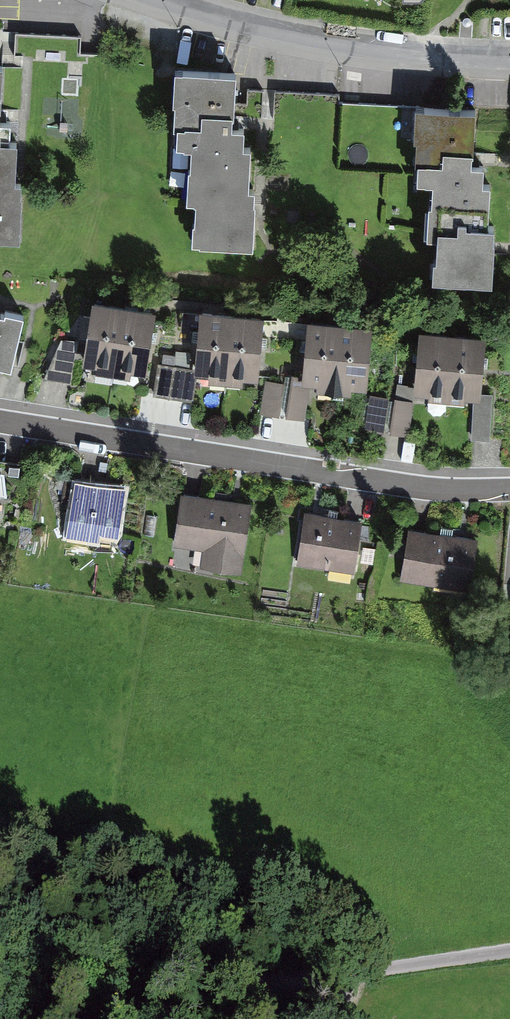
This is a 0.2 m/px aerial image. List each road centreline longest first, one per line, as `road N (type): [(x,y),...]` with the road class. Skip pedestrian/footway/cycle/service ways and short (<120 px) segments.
road 1 (residential): [(0,420),(429,489),(509,483)]
road 2 (track): [(364,972),(257,983),(0,966)]
road 3 (residential): [(509,58),(360,47),(165,0)]
road 4 (unclassified): [(509,951),(364,972)]

